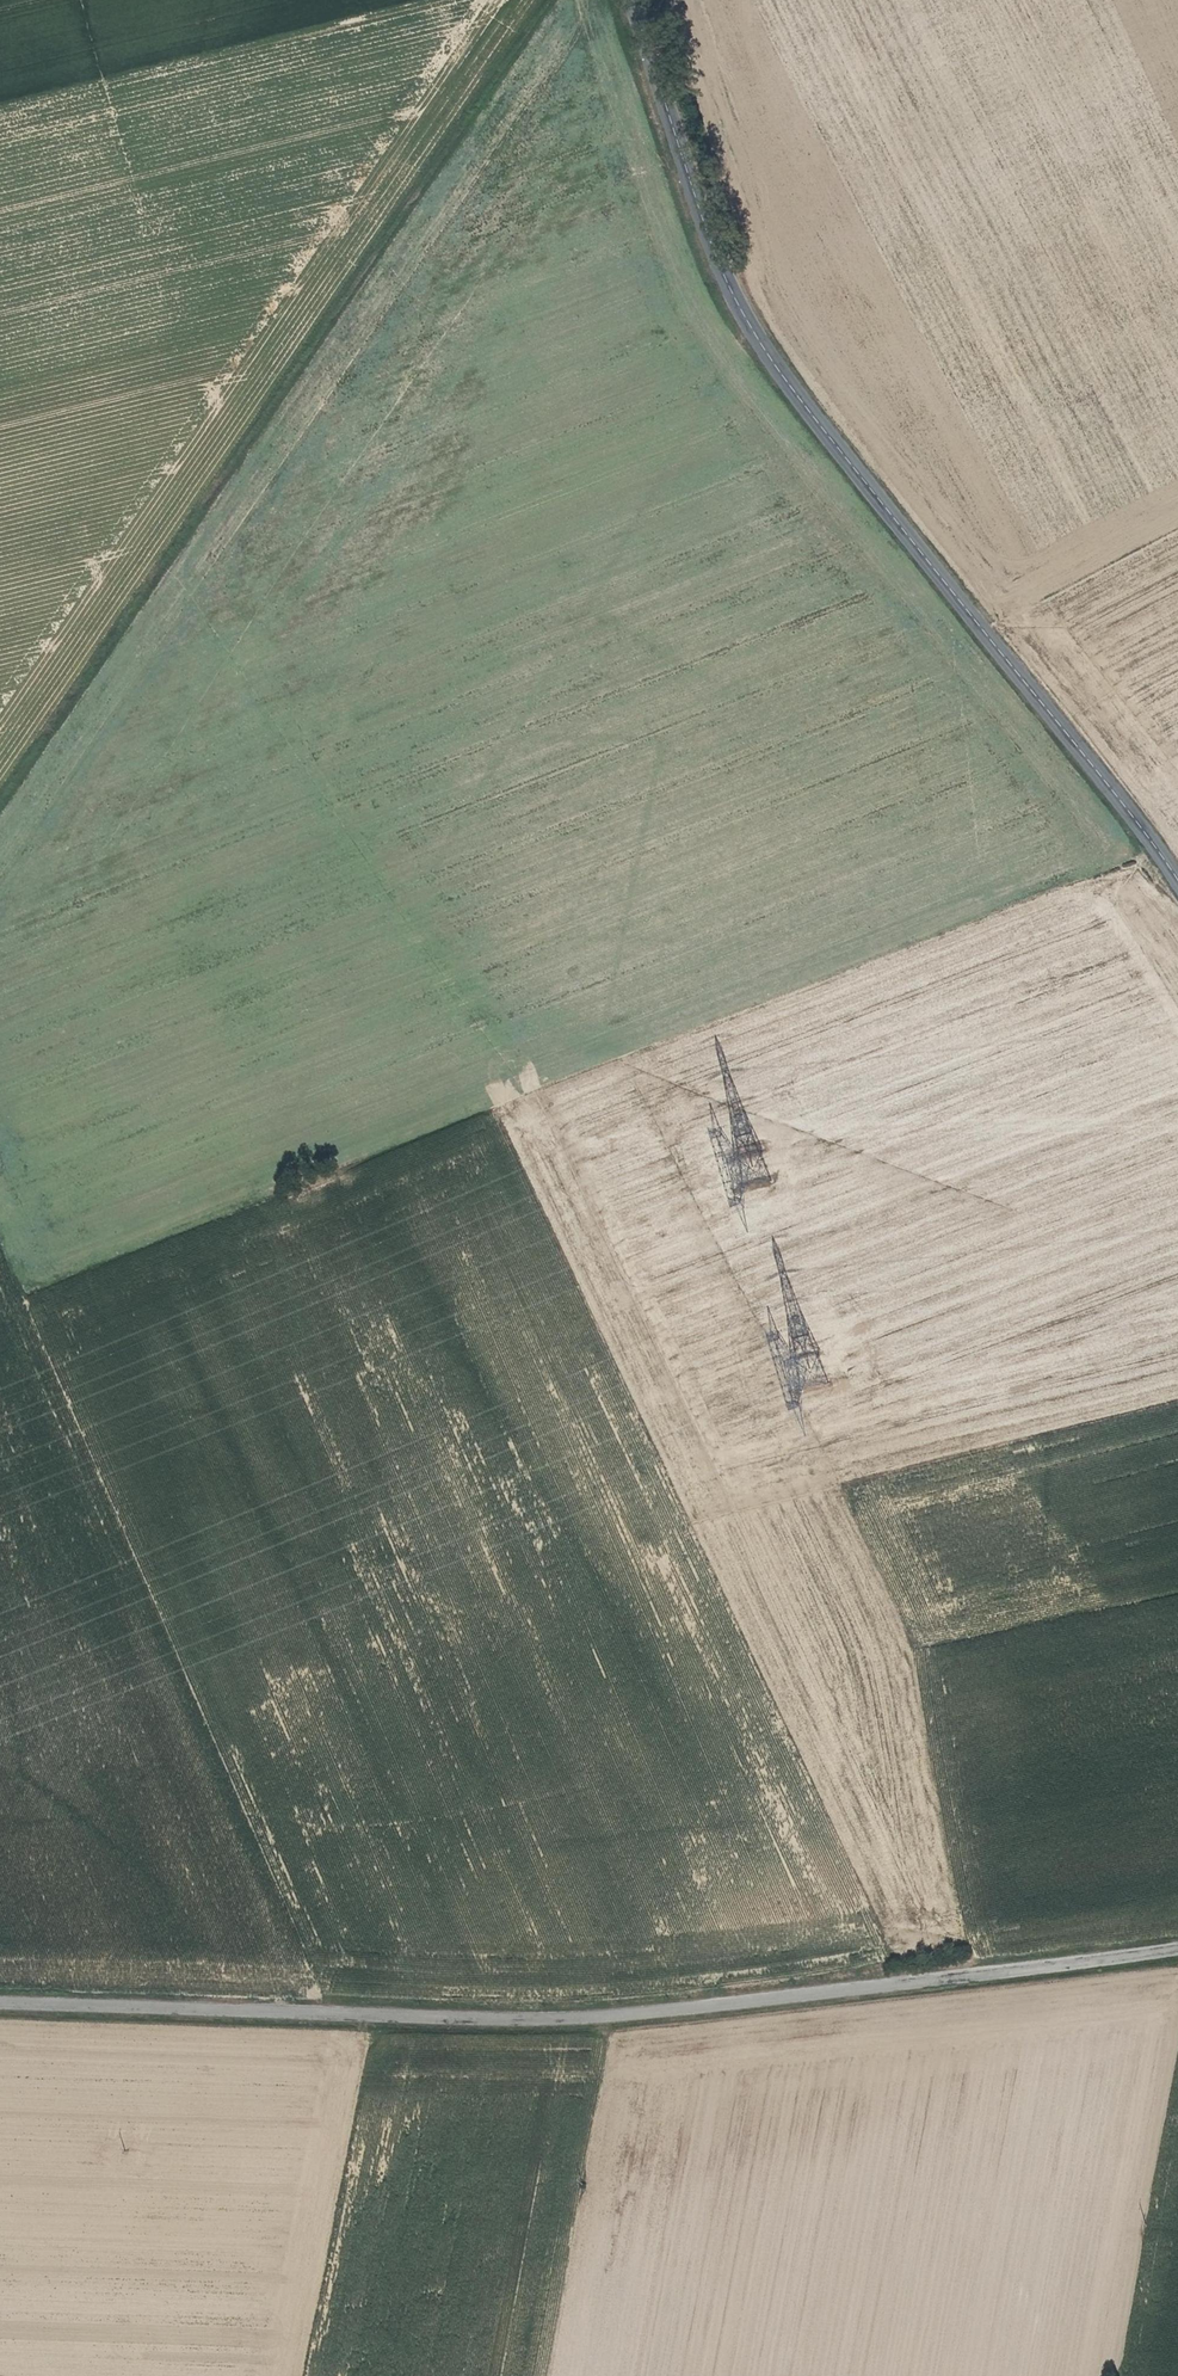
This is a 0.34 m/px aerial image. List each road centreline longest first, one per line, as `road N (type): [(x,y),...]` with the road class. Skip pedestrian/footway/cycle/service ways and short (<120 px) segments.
road 1 (unclassified): [(0,2005),(574,2023),(738,2008),(1177,1943)]
road 2 (secondary): [(1177,886),(754,340),(716,262),(631,0)]

